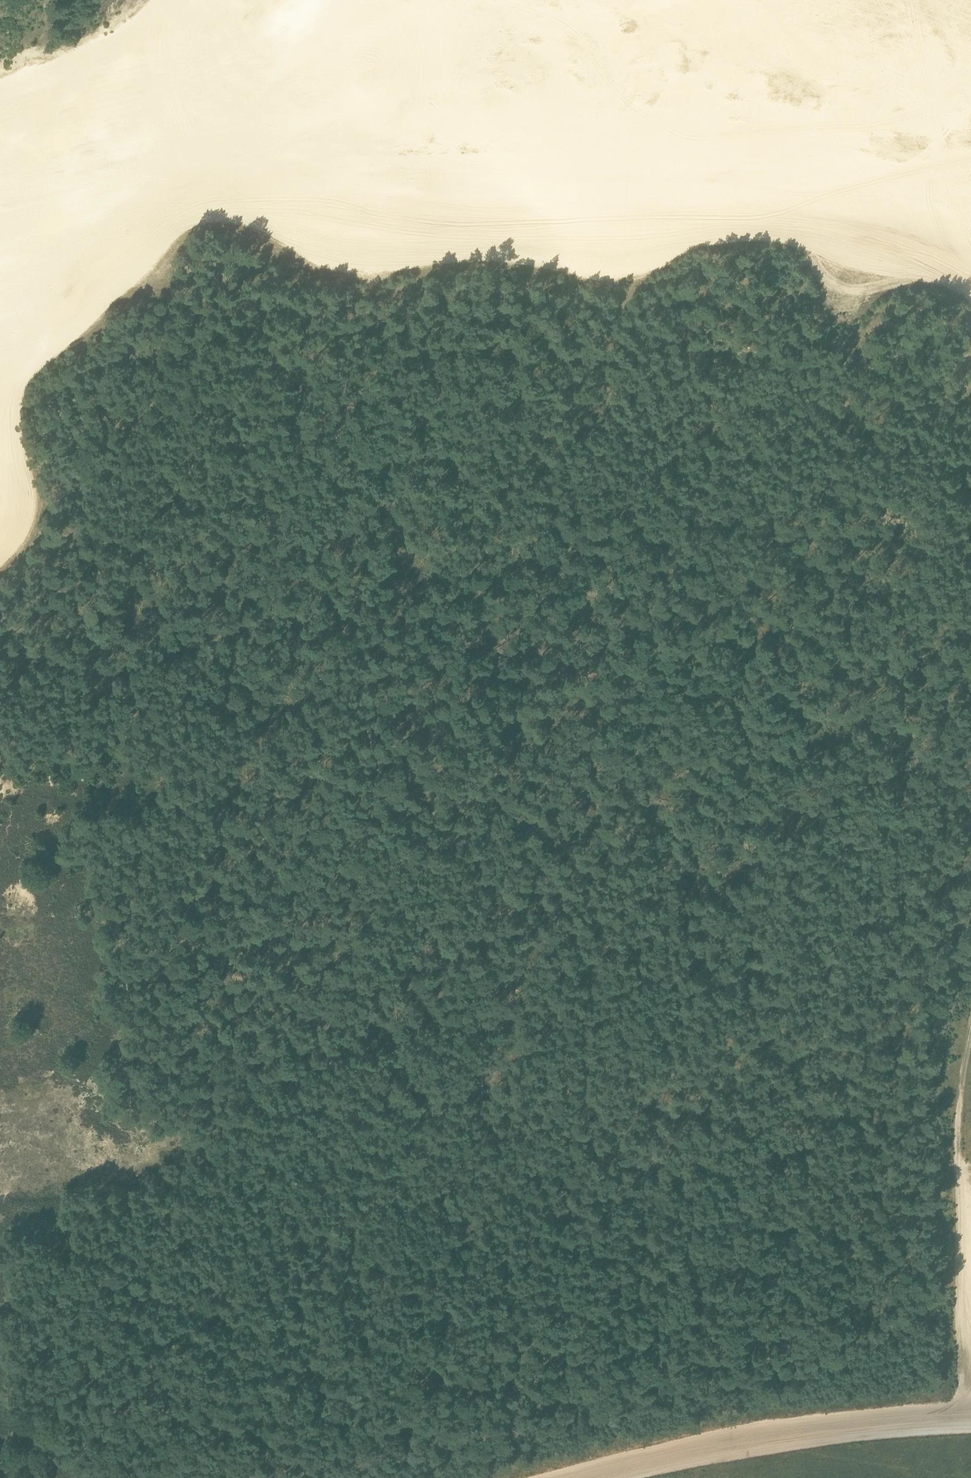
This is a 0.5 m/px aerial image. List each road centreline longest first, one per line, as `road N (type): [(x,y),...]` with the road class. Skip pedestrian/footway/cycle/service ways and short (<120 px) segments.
road 1 (track): [(970,283),(881,225),(816,213),(626,199),(477,203),(332,174),(253,168),(165,182),(0,237)]
road 2 (track): [(0,404),(98,277),(199,176),(325,0)]
road 3 (track): [(598,1477),(793,1434),(970,1418)]
road 4 (track): [(964,1419),(961,1152),(970,1053)]

